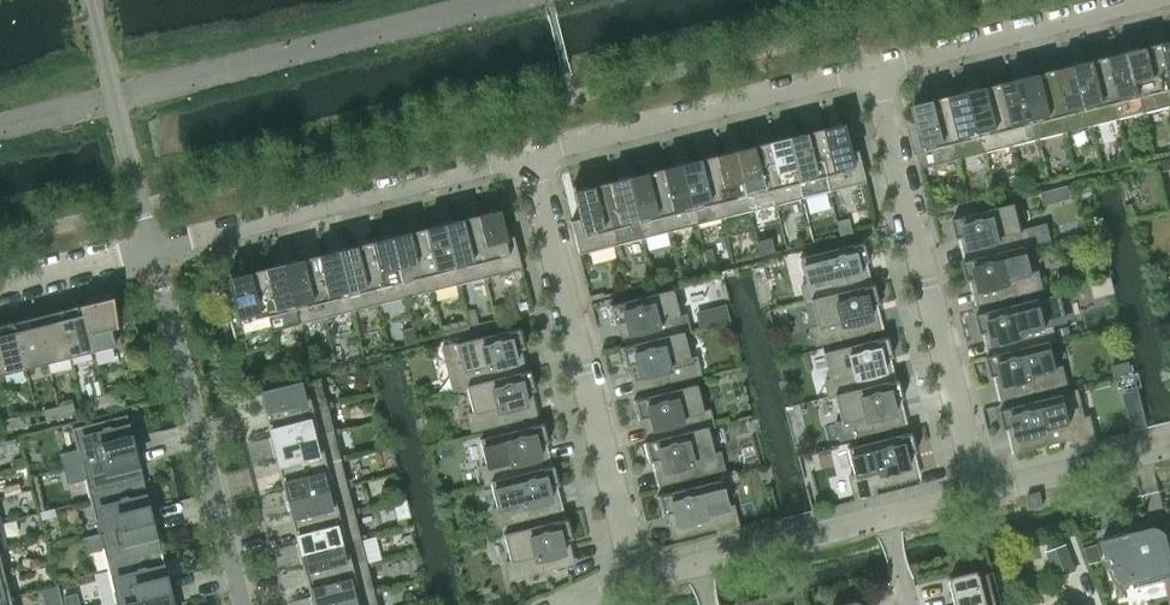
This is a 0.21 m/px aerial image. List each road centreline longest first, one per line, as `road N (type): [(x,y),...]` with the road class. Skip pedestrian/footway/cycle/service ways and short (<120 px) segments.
road 1 (residential): [(978,493),(873,68)]
road 2 (residential): [(635,576),(528,154)]
road 3 (residential): [(152,247),(528,154)]
road 4 (residential): [(152,247),(238,604)]
road 5 (residential): [(528,154),(873,68)]
road 6 (residential): [(635,576),(978,493)]
road 7 (residential): [(873,68),(1145,0)]
road 8 (residential): [(978,493),(1169,445)]
road 9 (residential): [(0,286),(152,247)]

